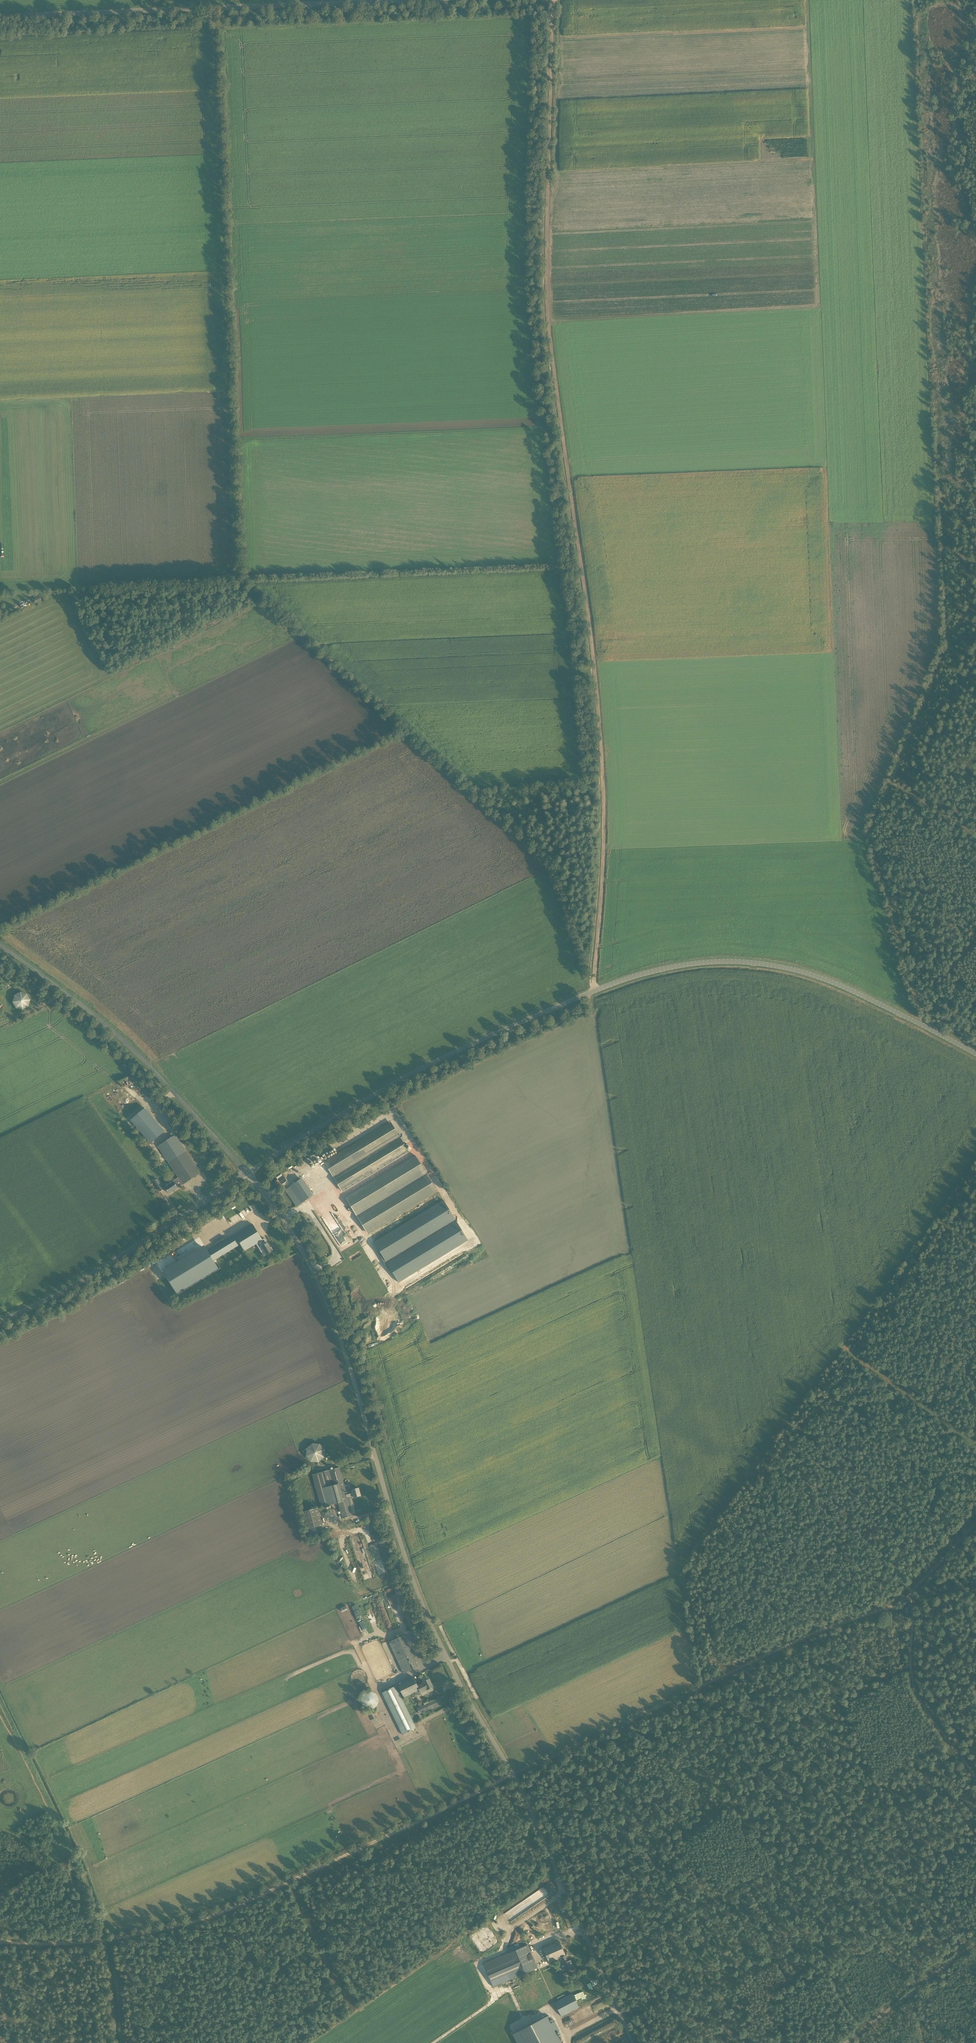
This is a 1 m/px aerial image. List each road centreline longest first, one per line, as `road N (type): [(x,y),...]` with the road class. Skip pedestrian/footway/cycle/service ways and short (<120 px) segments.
road 1 (track): [(596,991),(606,825),(602,735),(549,280),(555,0)]
road 2 (unclassified): [(633,2042),(520,1788),(425,1609),(319,1283),(247,1174)]
road 3 (unclassified): [(975,1054),(814,973),(715,960),(677,966),(445,1055),(247,1174)]
road 4 (track): [(975,1524),(896,1606),(812,1633),(513,1774)]
road 5 (track): [(106,1941),(213,1917),(513,1774)]
road 6 (track): [(601,1971),(661,1925),(803,1852),(900,1766),(950,1745)]
road 7 (unclassified): [(0,14),(367,0)]
road 8 (unclassified): [(247,1174),(130,1045),(0,941)]
road 9 (unclassified): [(0,1321),(247,1174)]
road 10 (track): [(975,1941),(844,2042)]
road 11 (track): [(950,1745),(912,1683),(911,1593)]

